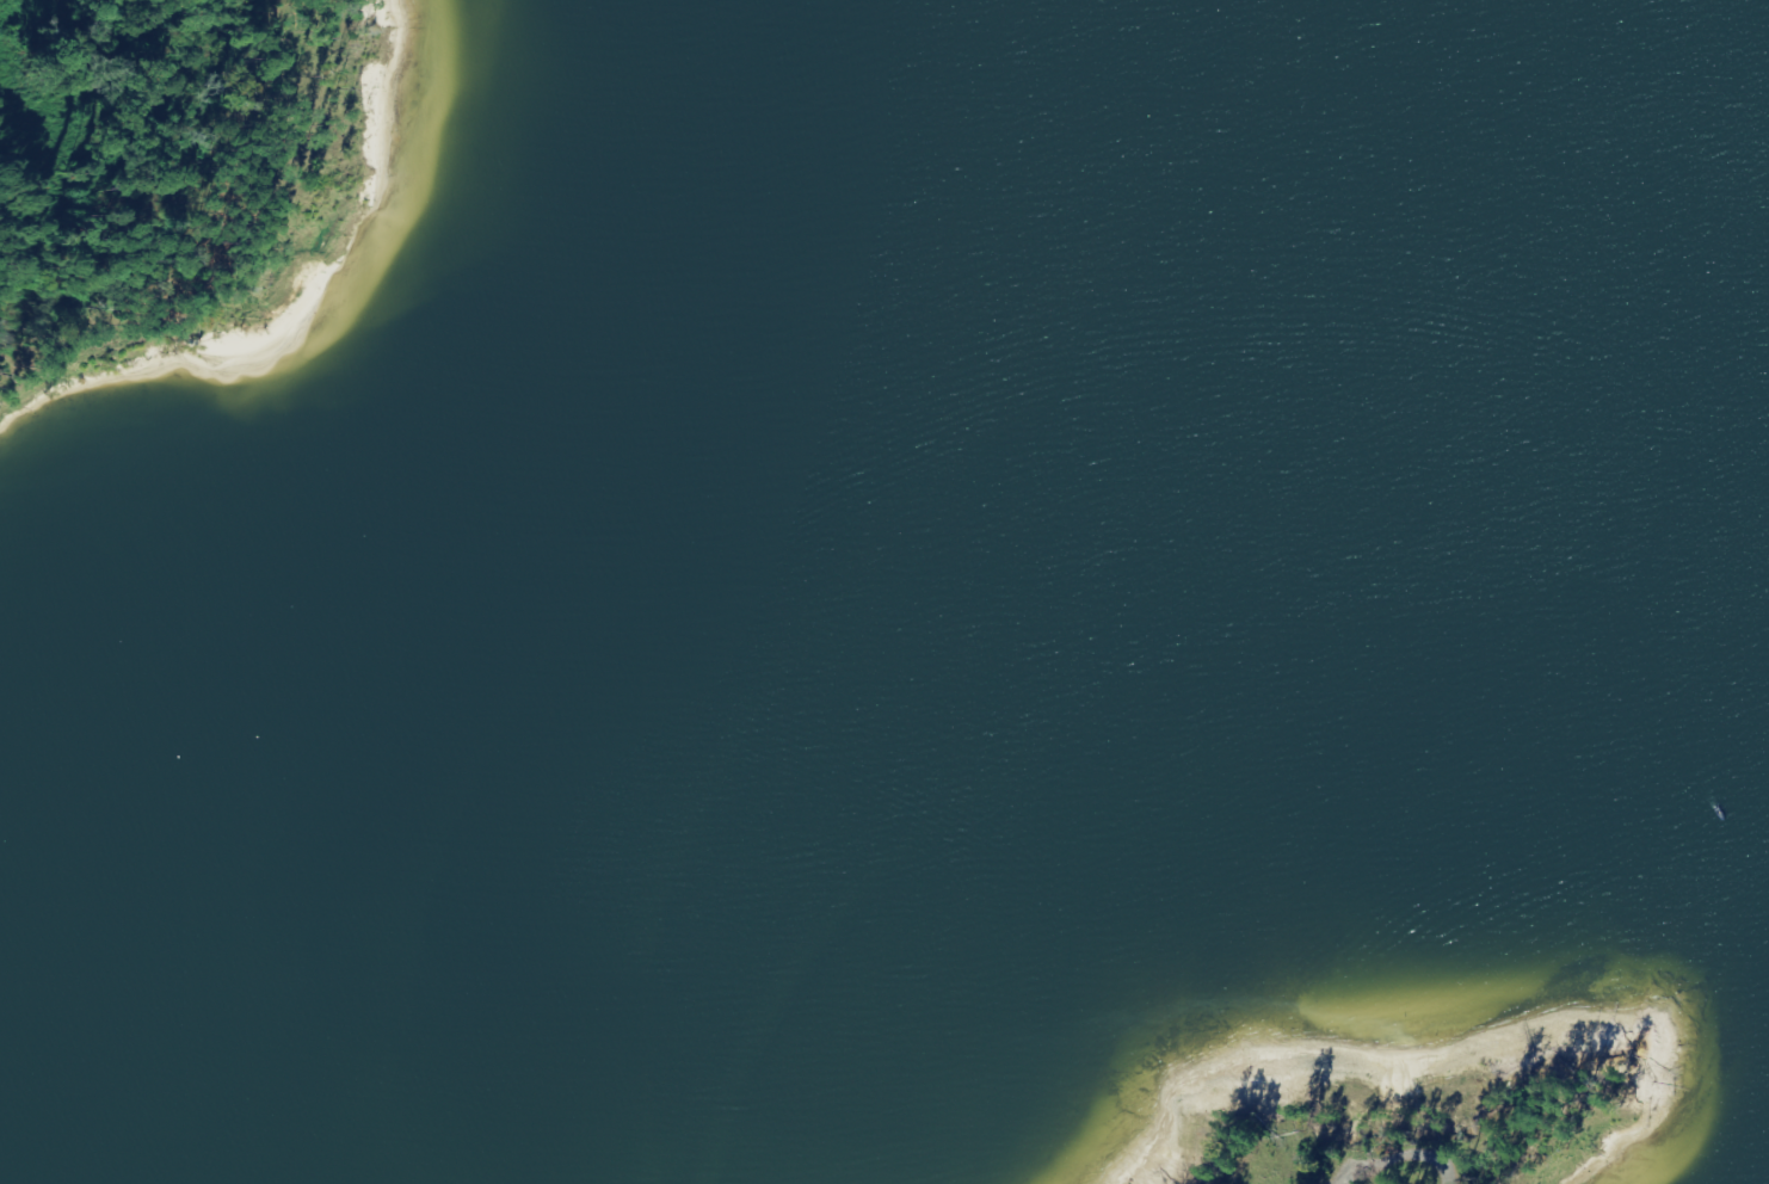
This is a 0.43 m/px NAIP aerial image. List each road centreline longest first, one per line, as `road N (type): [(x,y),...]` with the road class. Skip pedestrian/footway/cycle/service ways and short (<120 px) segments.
road 1 (residential): [(1527,1183),(1565,1097),(1553,1067),(1483,1085),(1405,1183)]

